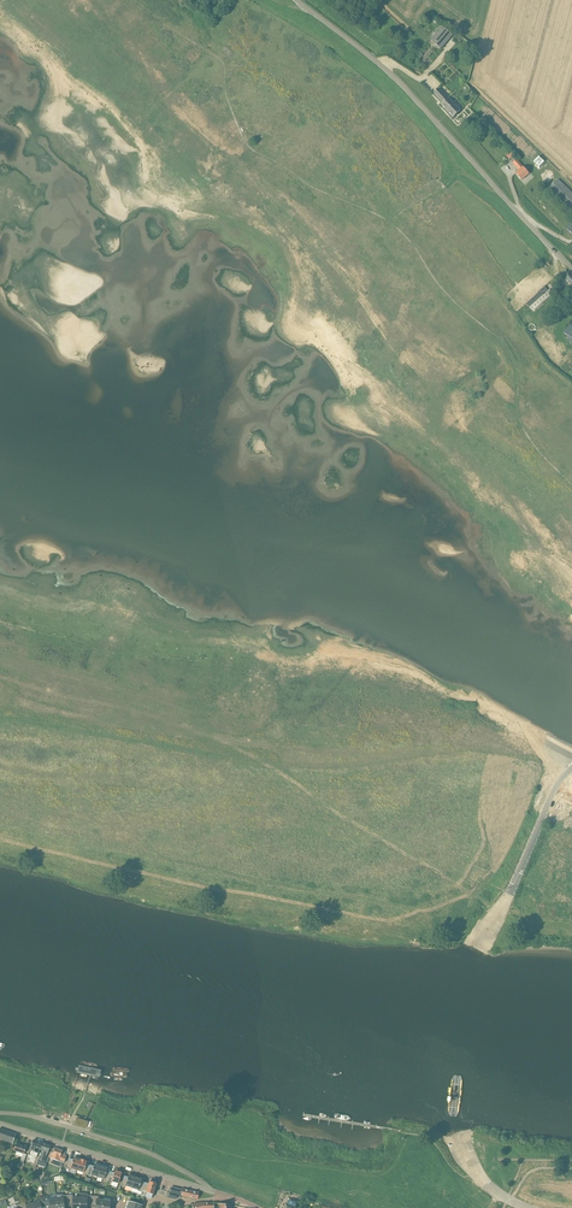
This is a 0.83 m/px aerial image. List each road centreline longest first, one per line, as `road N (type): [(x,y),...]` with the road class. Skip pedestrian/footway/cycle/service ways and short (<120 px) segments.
road 1 (tertiary): [(571,270),(391,72),(297,0)]
road 2 (residential): [(0,1113),(143,1150),(209,1190)]
road 3 (residential): [(209,1190),(0,1124)]
road 4 (tertiary): [(486,929),(571,769)]

